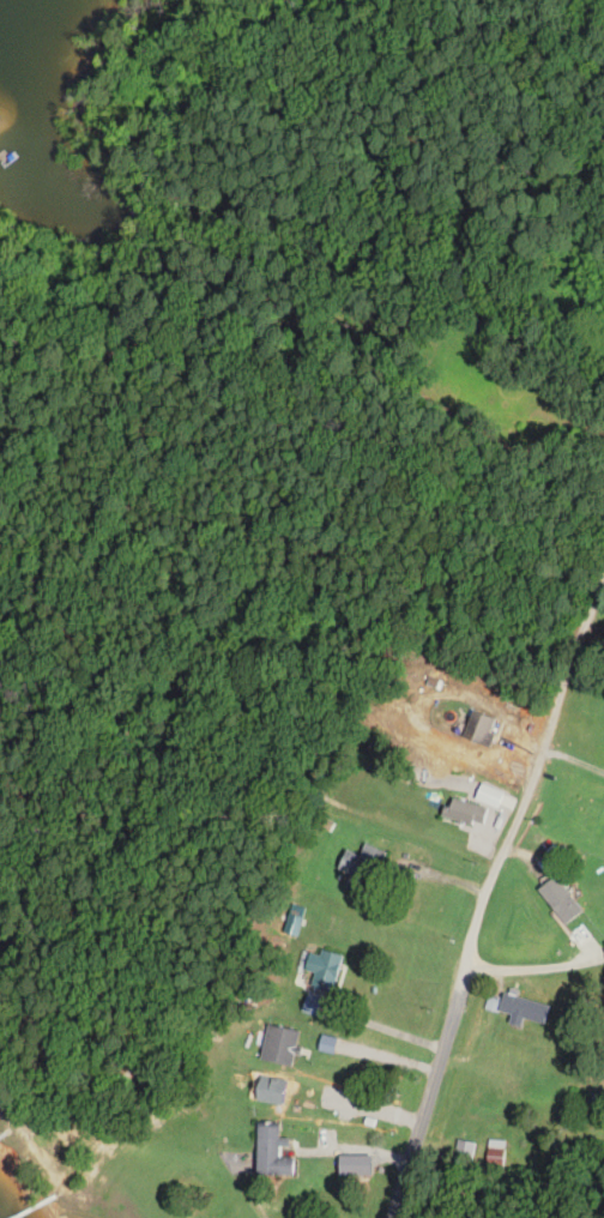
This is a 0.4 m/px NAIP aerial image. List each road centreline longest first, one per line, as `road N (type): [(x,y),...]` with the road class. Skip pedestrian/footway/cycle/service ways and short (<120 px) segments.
road 1 (residential): [(391,1217),(491,868),(603,600)]

